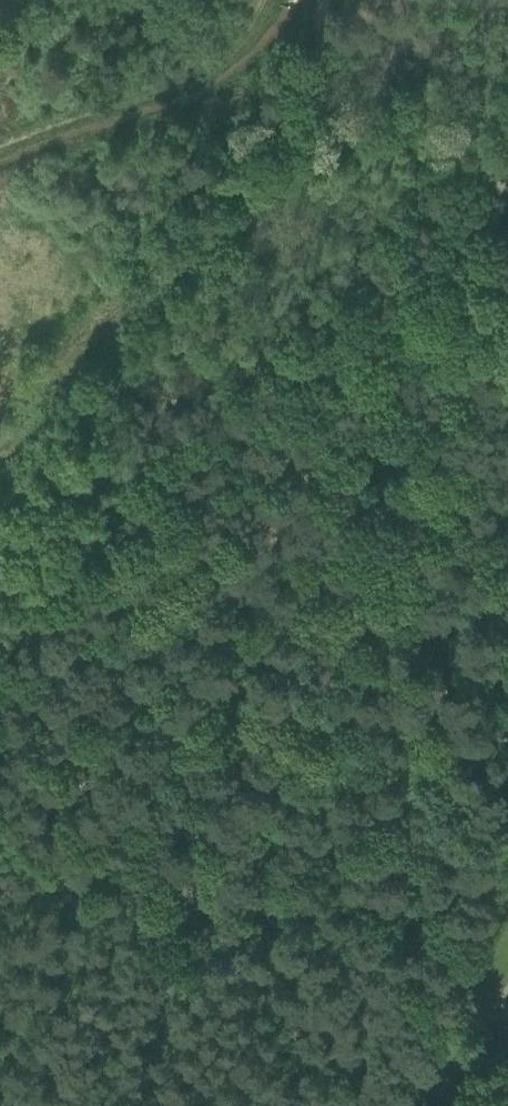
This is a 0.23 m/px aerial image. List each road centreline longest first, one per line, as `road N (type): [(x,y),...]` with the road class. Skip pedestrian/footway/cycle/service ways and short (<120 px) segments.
road 1 (track): [(507,188),(448,139),(350,135)]
road 2 (track): [(350,135),(312,0)]

